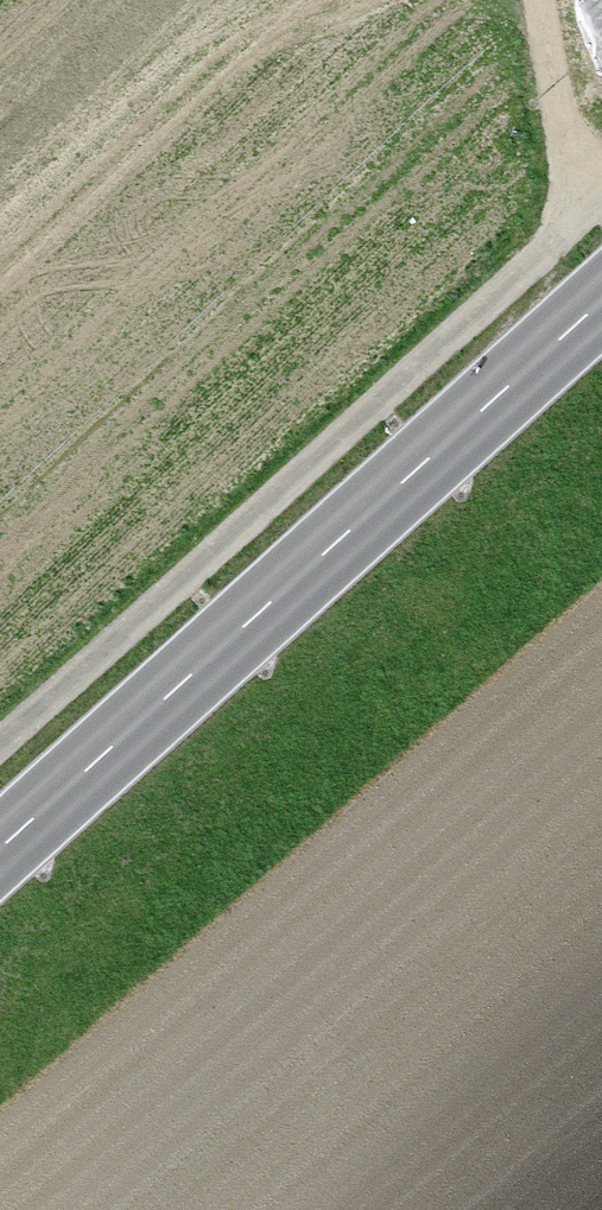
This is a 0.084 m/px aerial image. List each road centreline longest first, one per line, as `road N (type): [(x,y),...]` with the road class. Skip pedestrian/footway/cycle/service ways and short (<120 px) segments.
road 1 (secondary): [(0,862),(601,304)]
road 2 (track): [(0,758),(601,200)]
road 3 (track): [(539,0),(578,221)]

